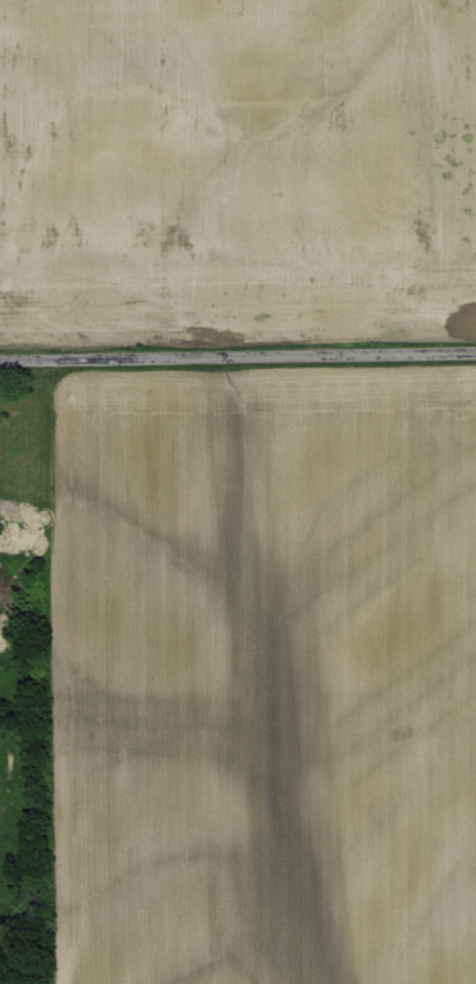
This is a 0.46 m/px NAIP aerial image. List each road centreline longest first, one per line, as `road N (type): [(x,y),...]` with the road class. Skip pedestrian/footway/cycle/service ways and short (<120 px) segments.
road 1 (residential): [(0,359),(475,352)]

